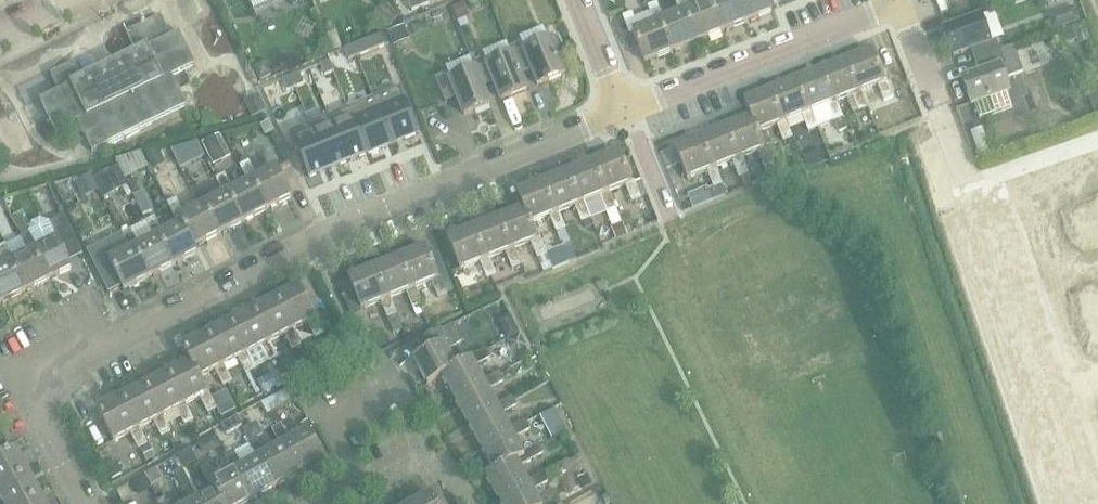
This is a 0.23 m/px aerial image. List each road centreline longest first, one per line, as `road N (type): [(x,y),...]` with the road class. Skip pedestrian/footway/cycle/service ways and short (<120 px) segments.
road 1 (residential): [(85,503),(41,424),(42,388),(54,372),(326,232),(622,112)]
road 2 (residential): [(1065,503),(900,2)]
road 3 (residential): [(622,112),(900,2)]
road 4 (residential): [(402,380),(329,419),(362,482)]
road 5 (residential): [(622,112),(578,0)]

